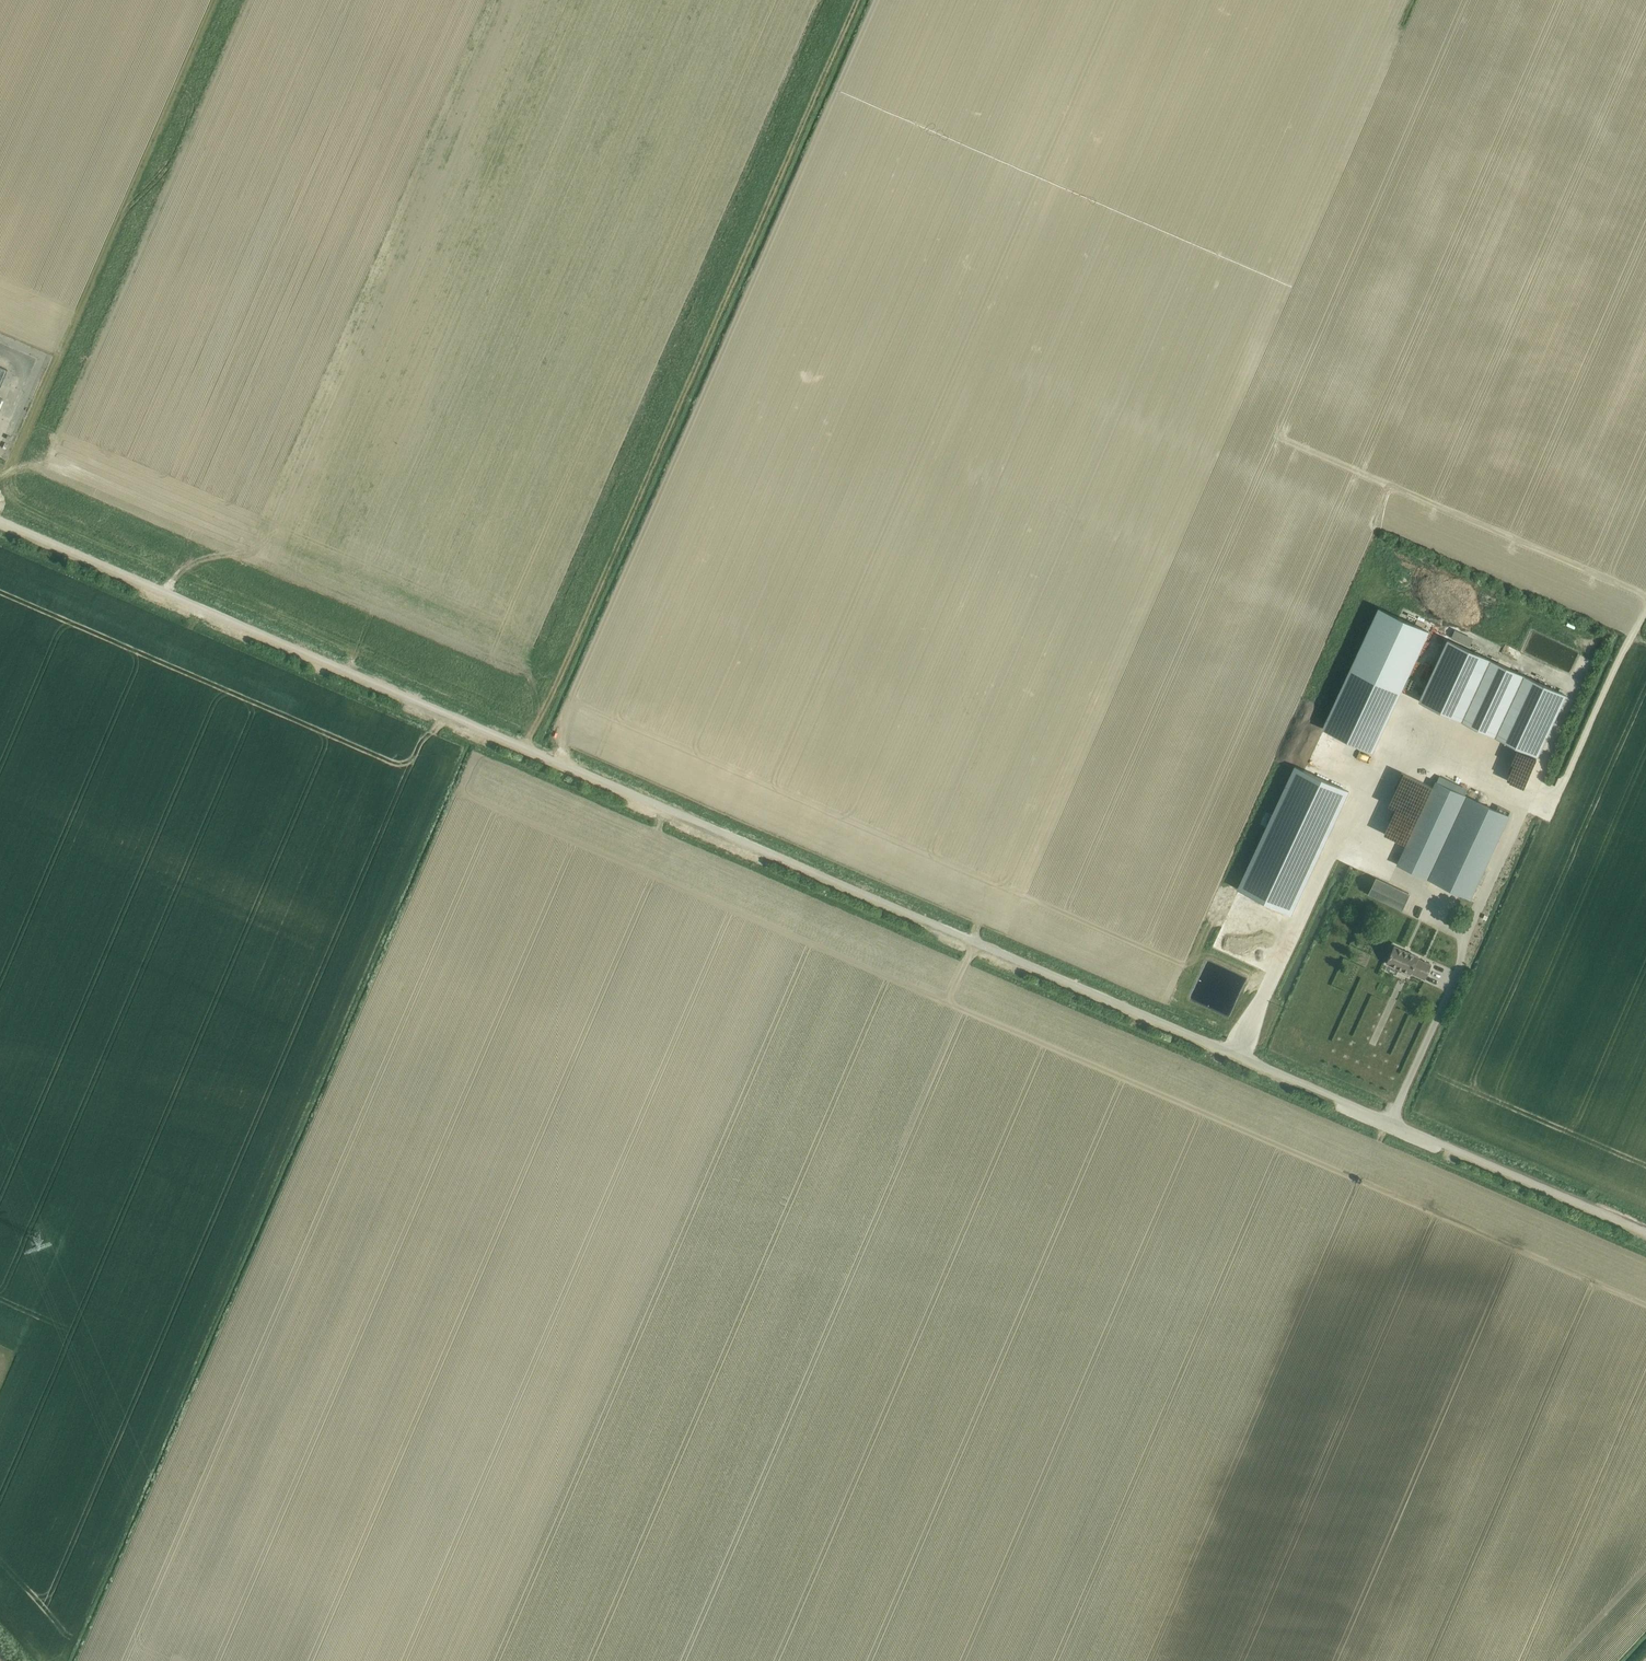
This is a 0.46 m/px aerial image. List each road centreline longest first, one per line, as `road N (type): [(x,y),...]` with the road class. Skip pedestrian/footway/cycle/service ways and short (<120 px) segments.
road 1 (unclassified): [(1645,1231),(0,520)]

